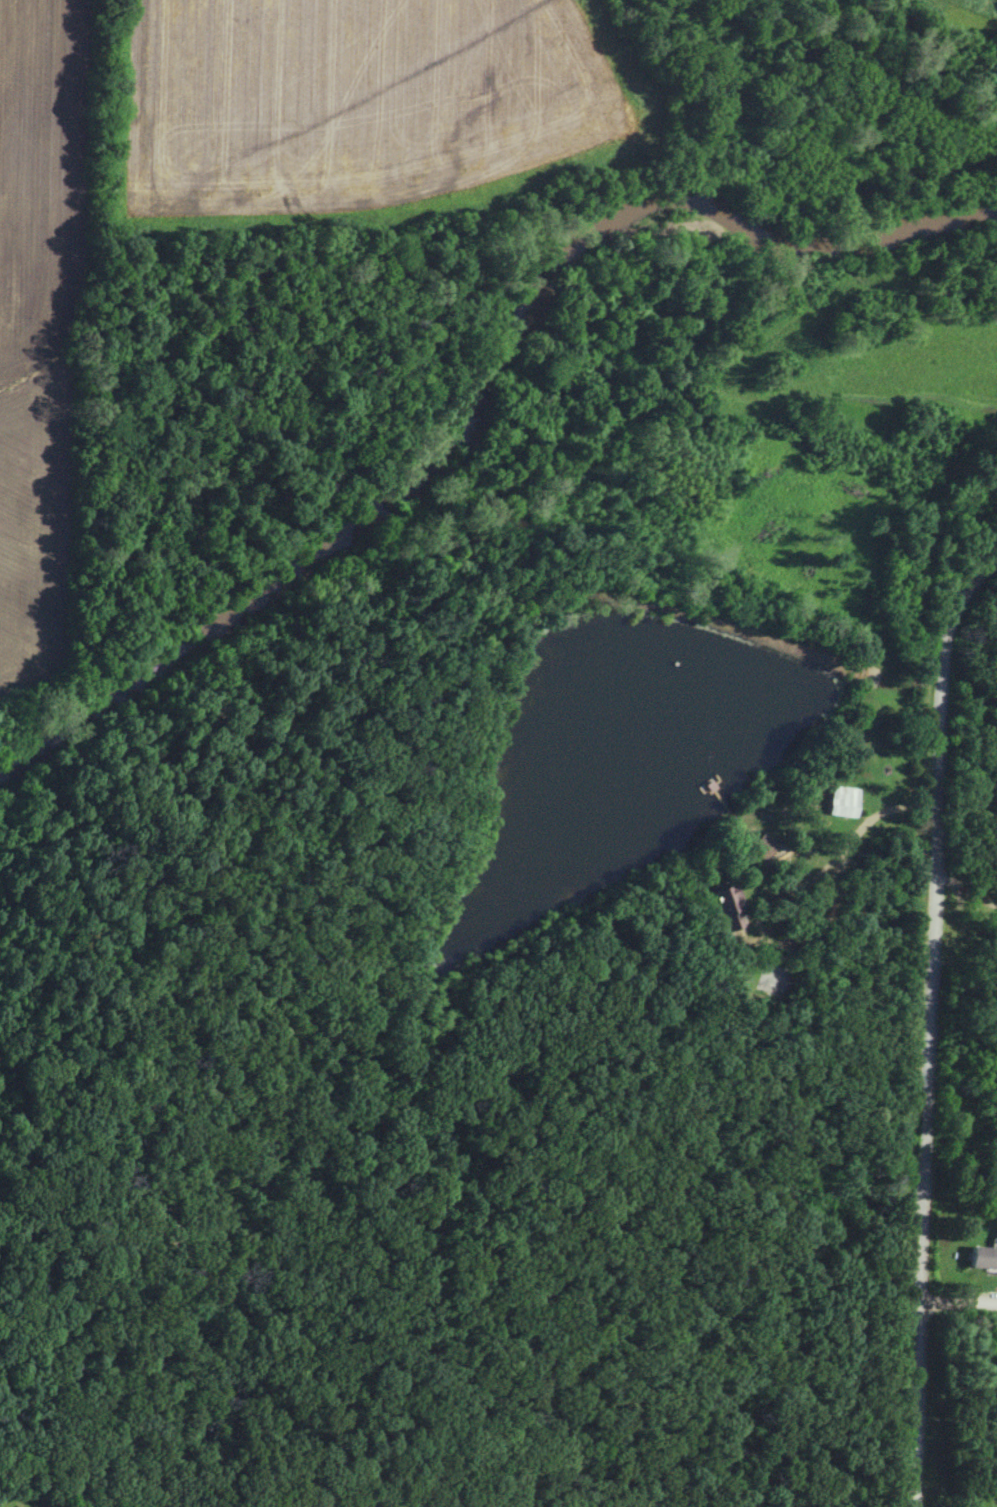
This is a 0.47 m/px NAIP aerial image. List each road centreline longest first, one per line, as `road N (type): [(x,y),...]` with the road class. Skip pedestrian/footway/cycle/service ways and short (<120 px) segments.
road 1 (residential): [(924,1506),(928,1113),(951,661),(969,585),(996,557)]

